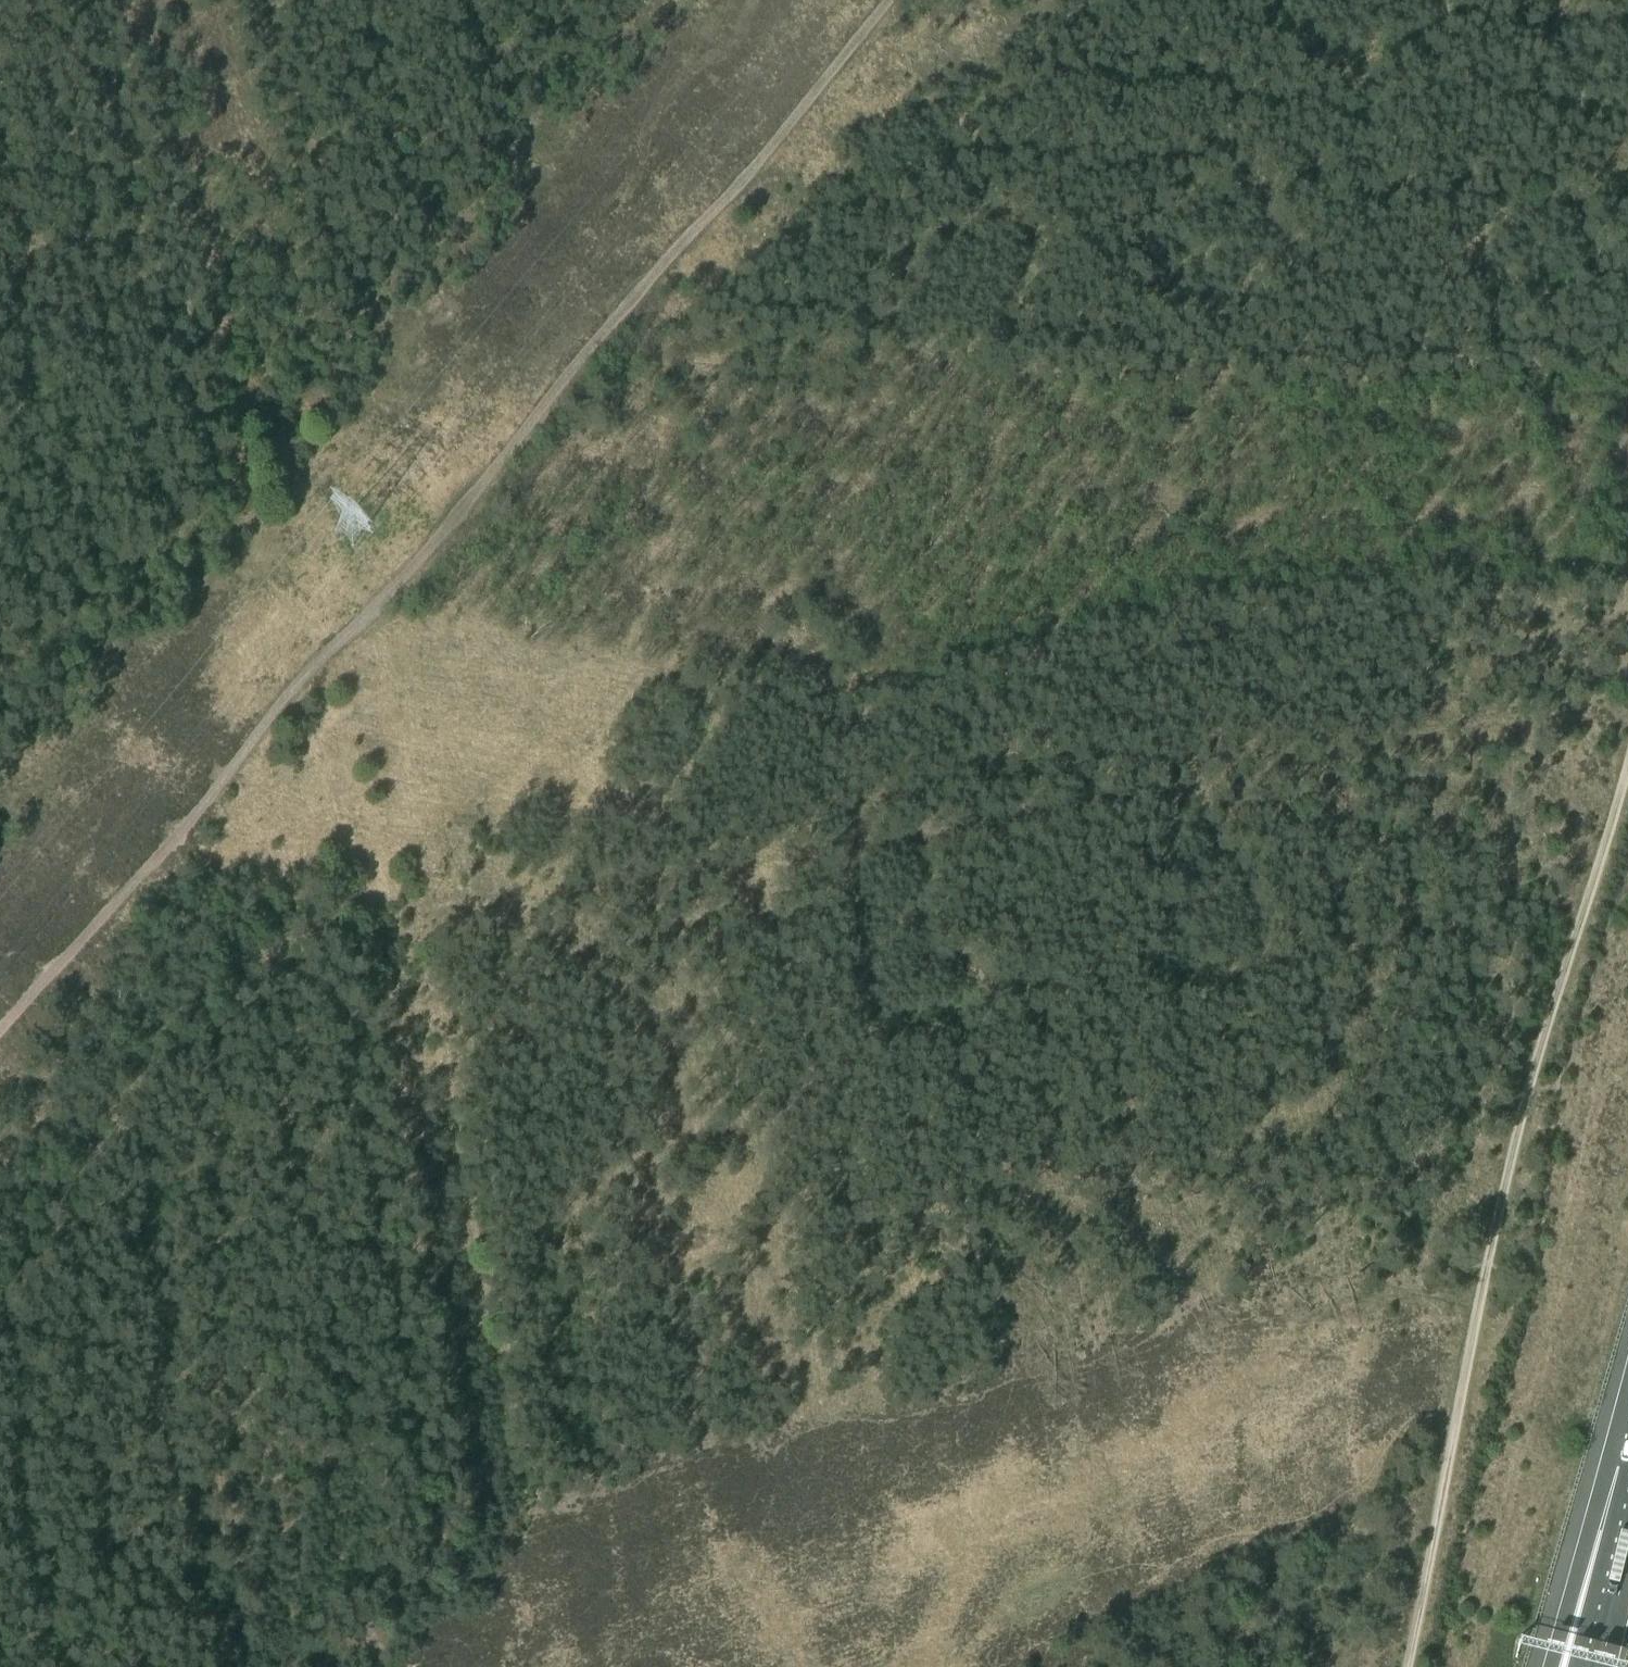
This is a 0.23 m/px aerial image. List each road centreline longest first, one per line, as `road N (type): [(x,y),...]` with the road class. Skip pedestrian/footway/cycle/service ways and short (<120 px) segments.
road 1 (track): [(0,1031),(144,872),(305,675),(378,603),(887,0)]
road 2 (track): [(1627,764),(1493,1237),(1407,1666)]
road 3 (motorway): [(1627,1496),(1548,1666)]
road 4 (motorway): [(1627,1539),(1602,1666)]

